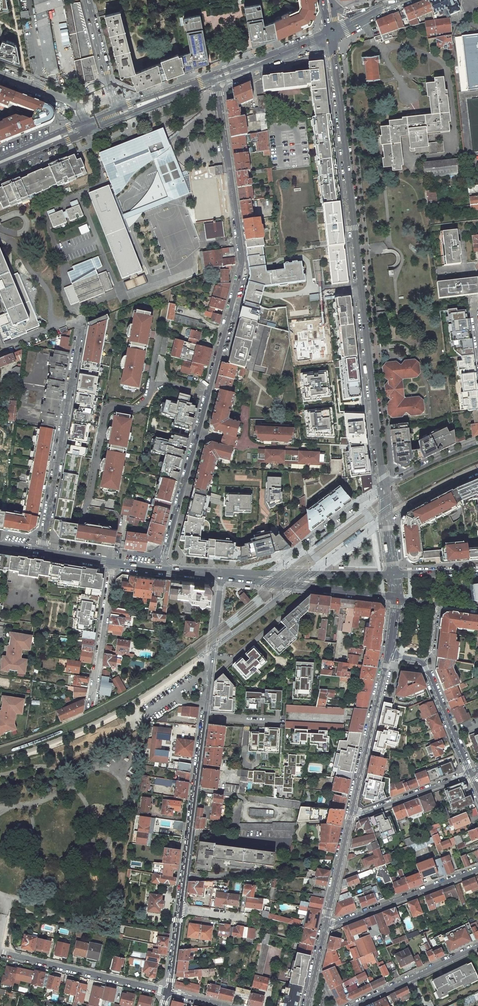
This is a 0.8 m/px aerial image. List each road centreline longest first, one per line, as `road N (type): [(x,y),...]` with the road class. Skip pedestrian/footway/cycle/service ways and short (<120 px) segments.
road 1 (residential): [(163,565),(241,270),(212,79)]
road 2 (residential): [(383,487),(333,34)]
road 3 (residential): [(181,908),(222,570)]
road 4 (residential): [(80,314),(42,547)]
road 5 (residential): [(168,991),(0,952)]
road 6 (unclassified): [(389,653),(352,810)]
road 7 (residential): [(477,870),(327,922)]
road 8 (residential): [(113,558),(91,707)]
road 9 (residential): [(383,487),(266,574)]
road 10 (residential): [(352,1005),(477,946)]
road 11 (secondary): [(212,79),(333,34)]
road 12 (secondary): [(393,573),(266,574)]
road 13 (residential): [(352,810),(470,773)]
road 14 (residential): [(470,773),(421,660)]

